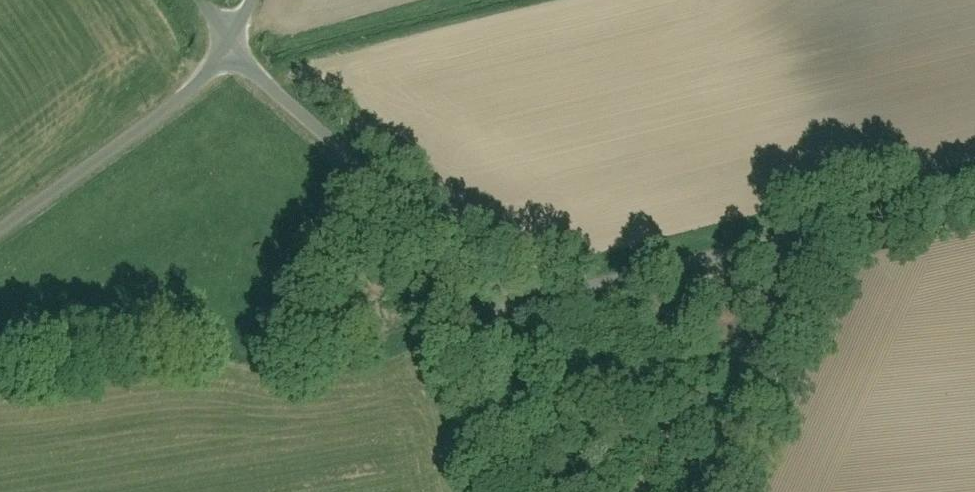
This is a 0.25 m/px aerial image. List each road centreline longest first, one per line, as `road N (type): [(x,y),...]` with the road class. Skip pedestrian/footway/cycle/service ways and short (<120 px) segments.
road 1 (track): [(494,297),(974,185)]
road 2 (residential): [(231,52),(494,297)]
road 3 (residential): [(0,231),(174,106),(231,52)]
road 4 (residential): [(528,491),(494,297)]

